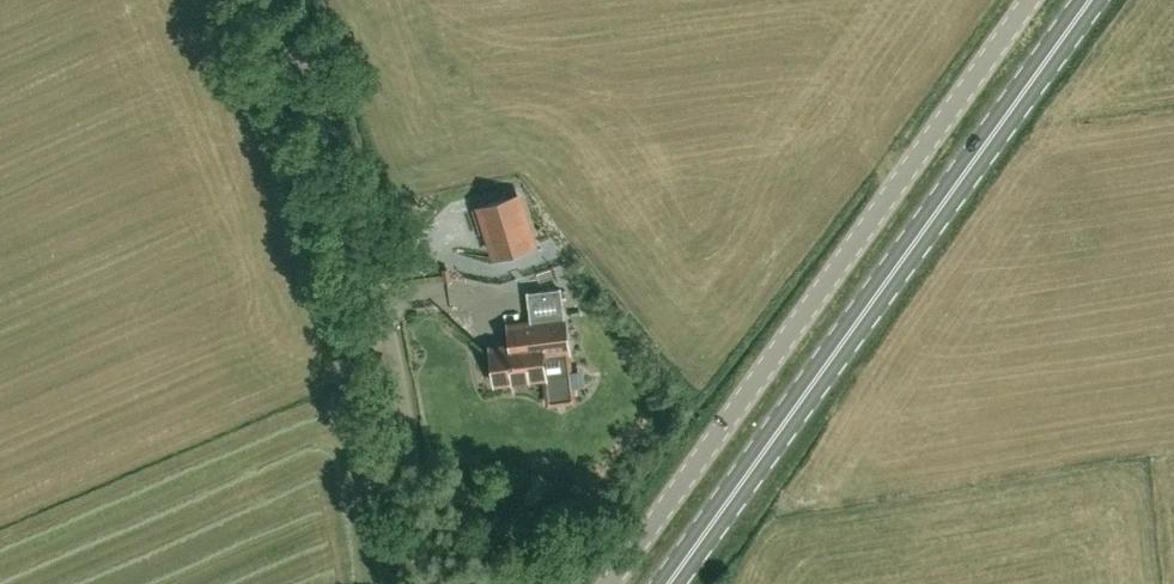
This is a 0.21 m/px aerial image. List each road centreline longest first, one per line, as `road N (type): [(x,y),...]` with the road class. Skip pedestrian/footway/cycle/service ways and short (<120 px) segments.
road 1 (unclassified): [(606,583),(847,266),(1027,0)]
road 2 (primary): [(673,583),(1094,0)]
road 3 (unclassified): [(430,583),(381,303),(325,128),(271,0)]

